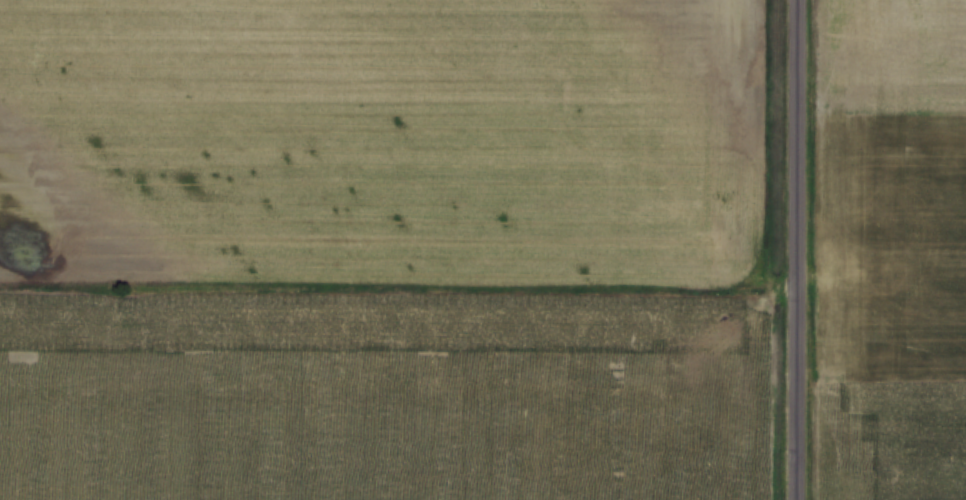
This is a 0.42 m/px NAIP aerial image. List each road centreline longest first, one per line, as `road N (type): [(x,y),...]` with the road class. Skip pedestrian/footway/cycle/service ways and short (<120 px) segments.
road 1 (tertiary): [(796,499),(796,0)]

